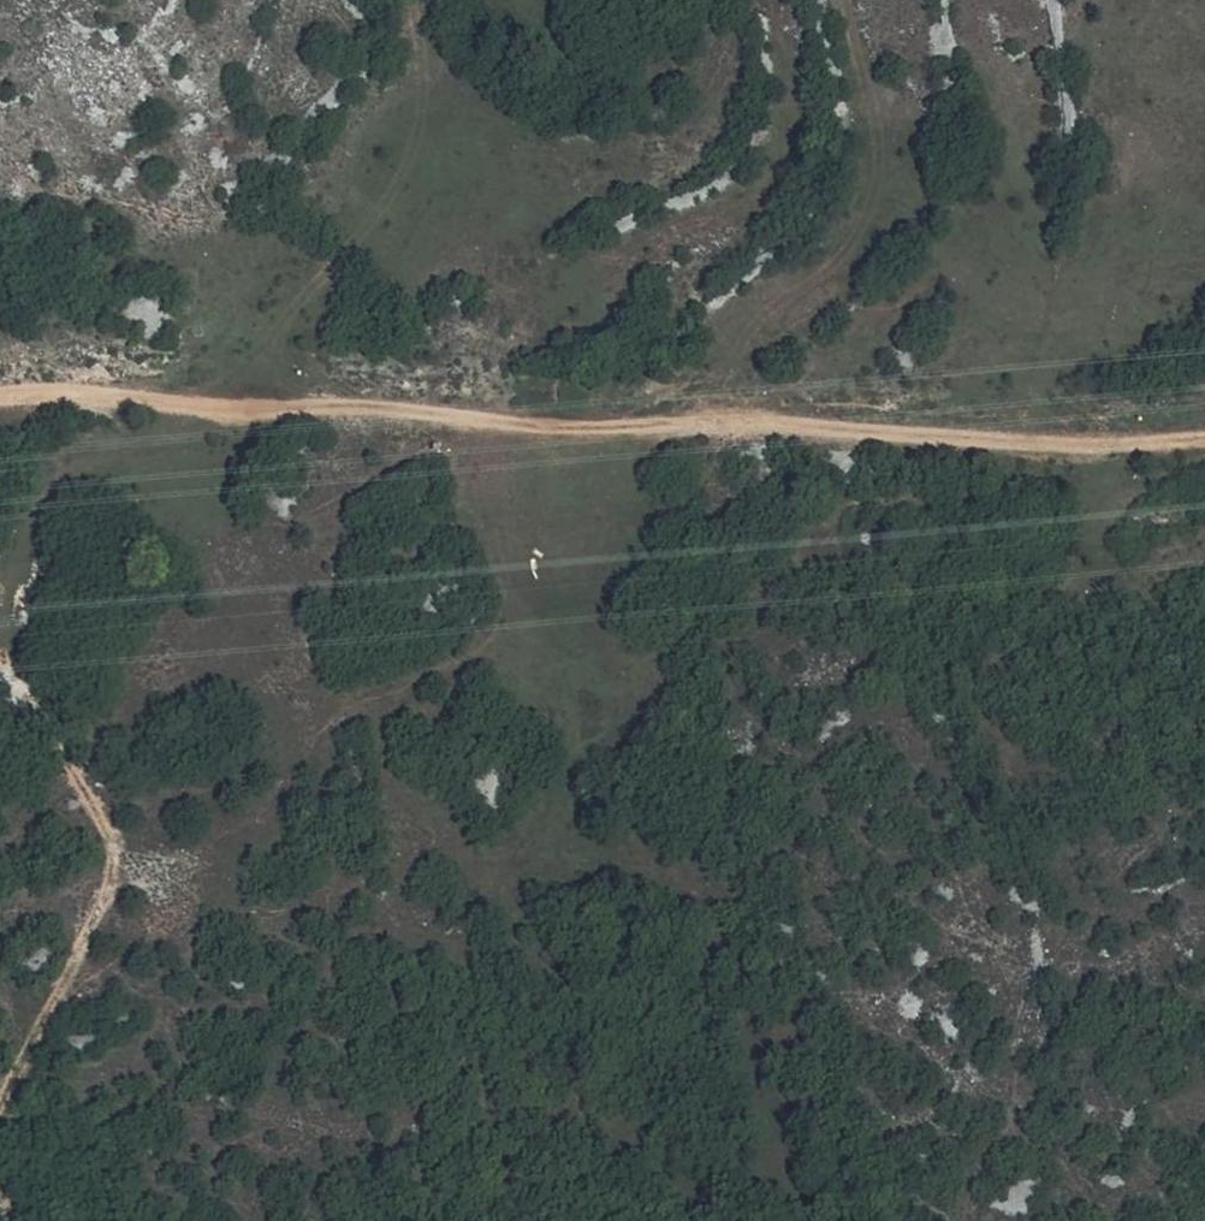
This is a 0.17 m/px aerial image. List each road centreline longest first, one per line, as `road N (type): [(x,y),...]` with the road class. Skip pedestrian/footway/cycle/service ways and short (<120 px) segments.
road 1 (track): [(0,401),(478,423),(575,454),(704,428),(1128,457),(1204,440)]
road 2 (track): [(898,1220),(1006,1079),(1204,1020)]

